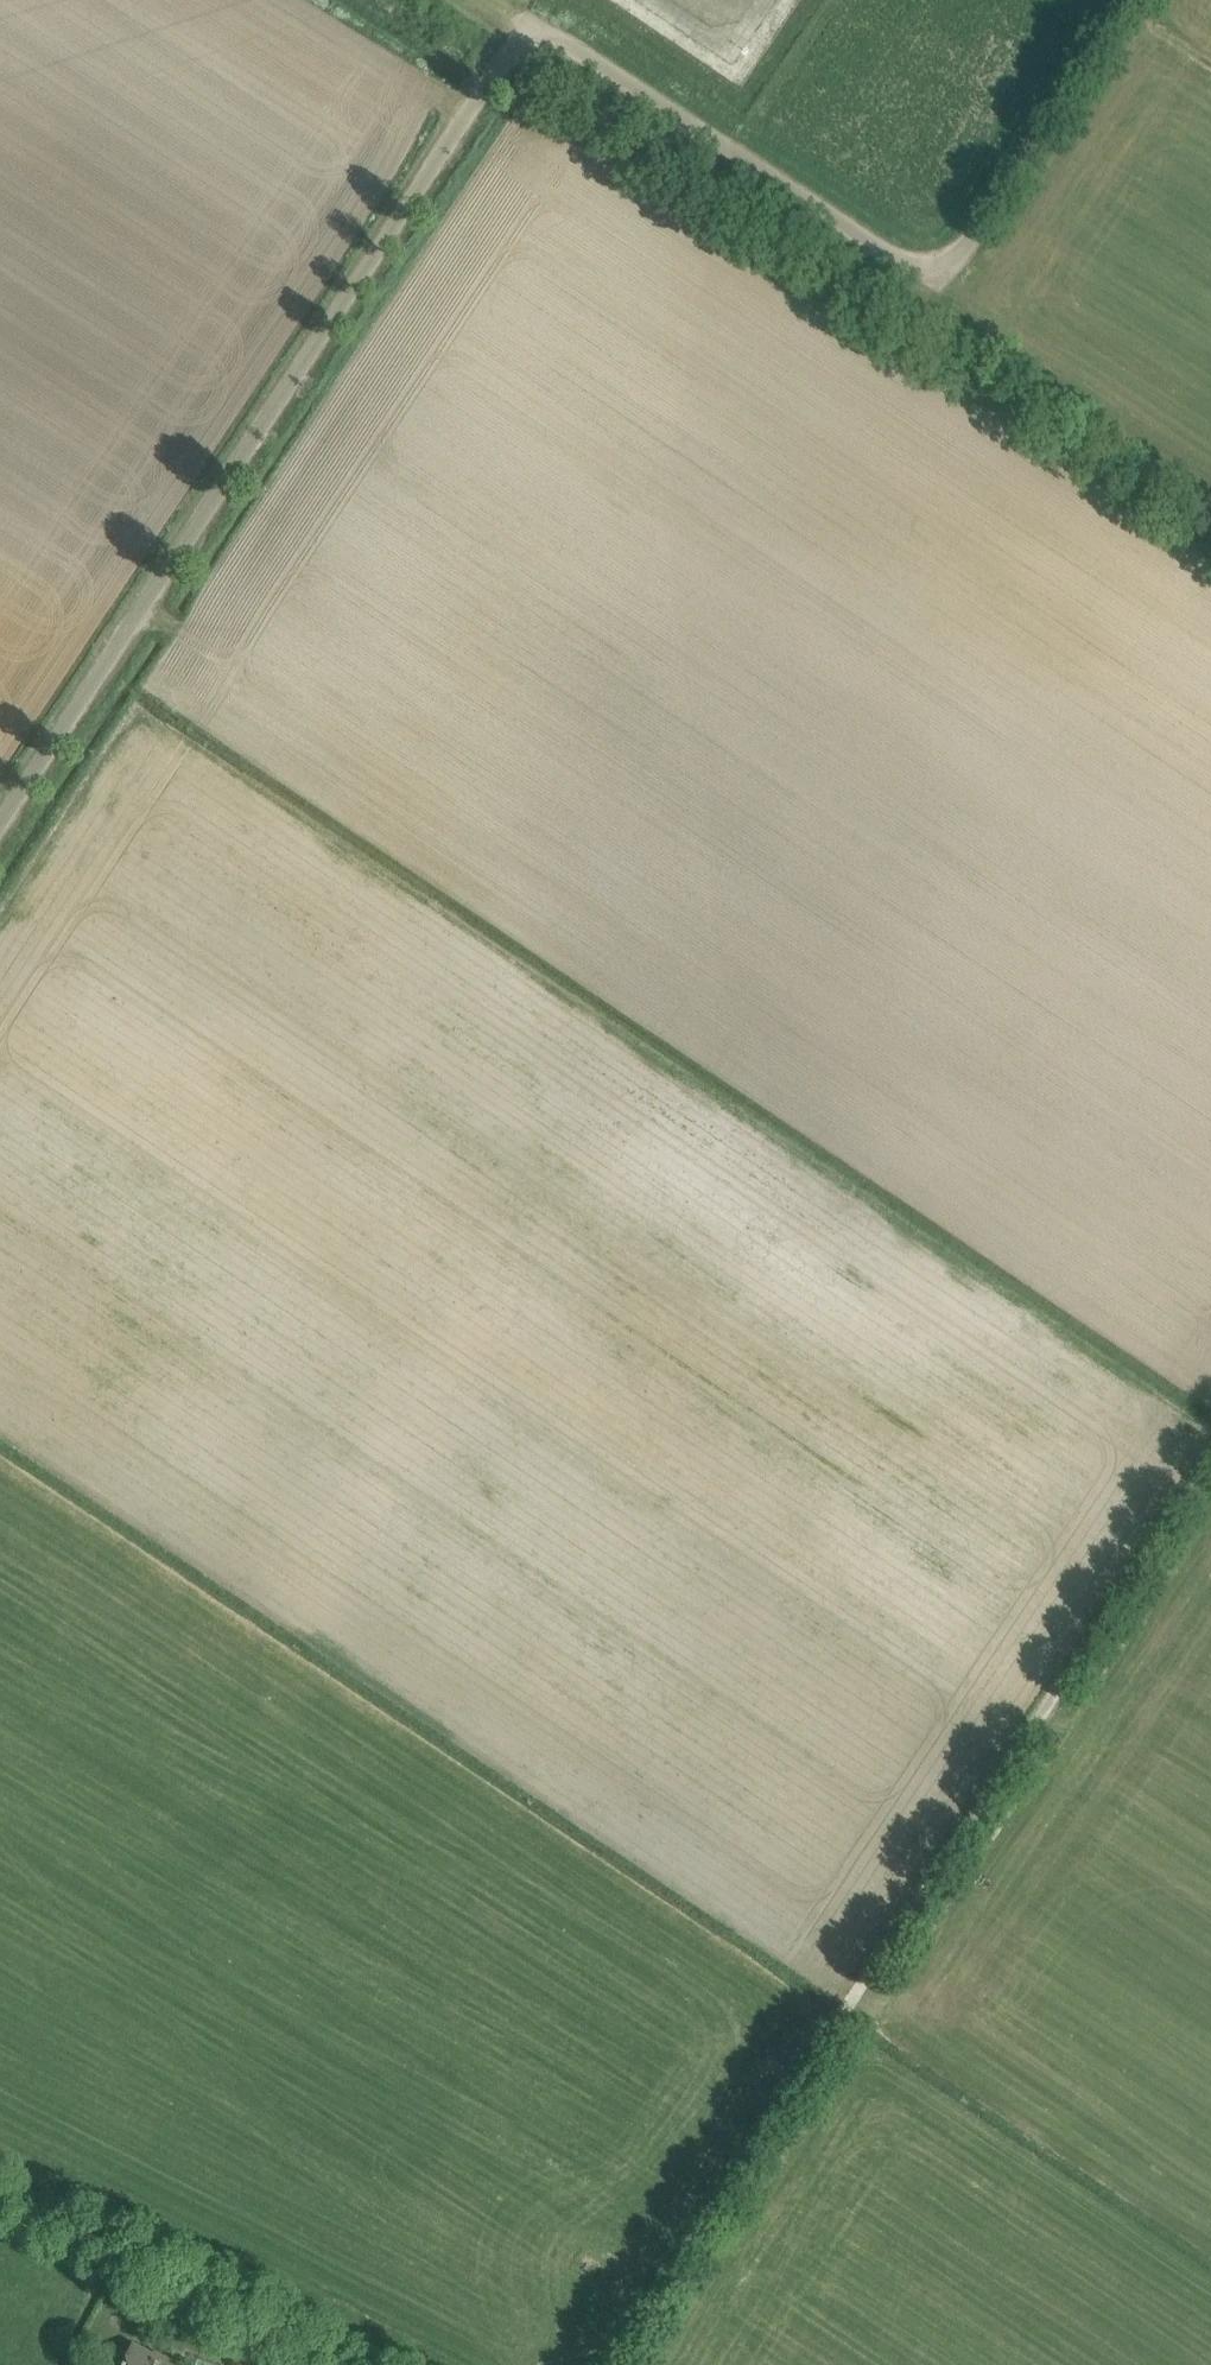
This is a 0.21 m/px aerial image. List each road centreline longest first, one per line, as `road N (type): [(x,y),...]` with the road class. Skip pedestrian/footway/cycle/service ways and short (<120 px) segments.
road 1 (unclassified): [(0,853),(491,100),(527,58),(563,52),(894,277),(920,282),(946,277),(986,240),(1145,0)]
road 2 (unclassified): [(311,2364),(0,2204)]

